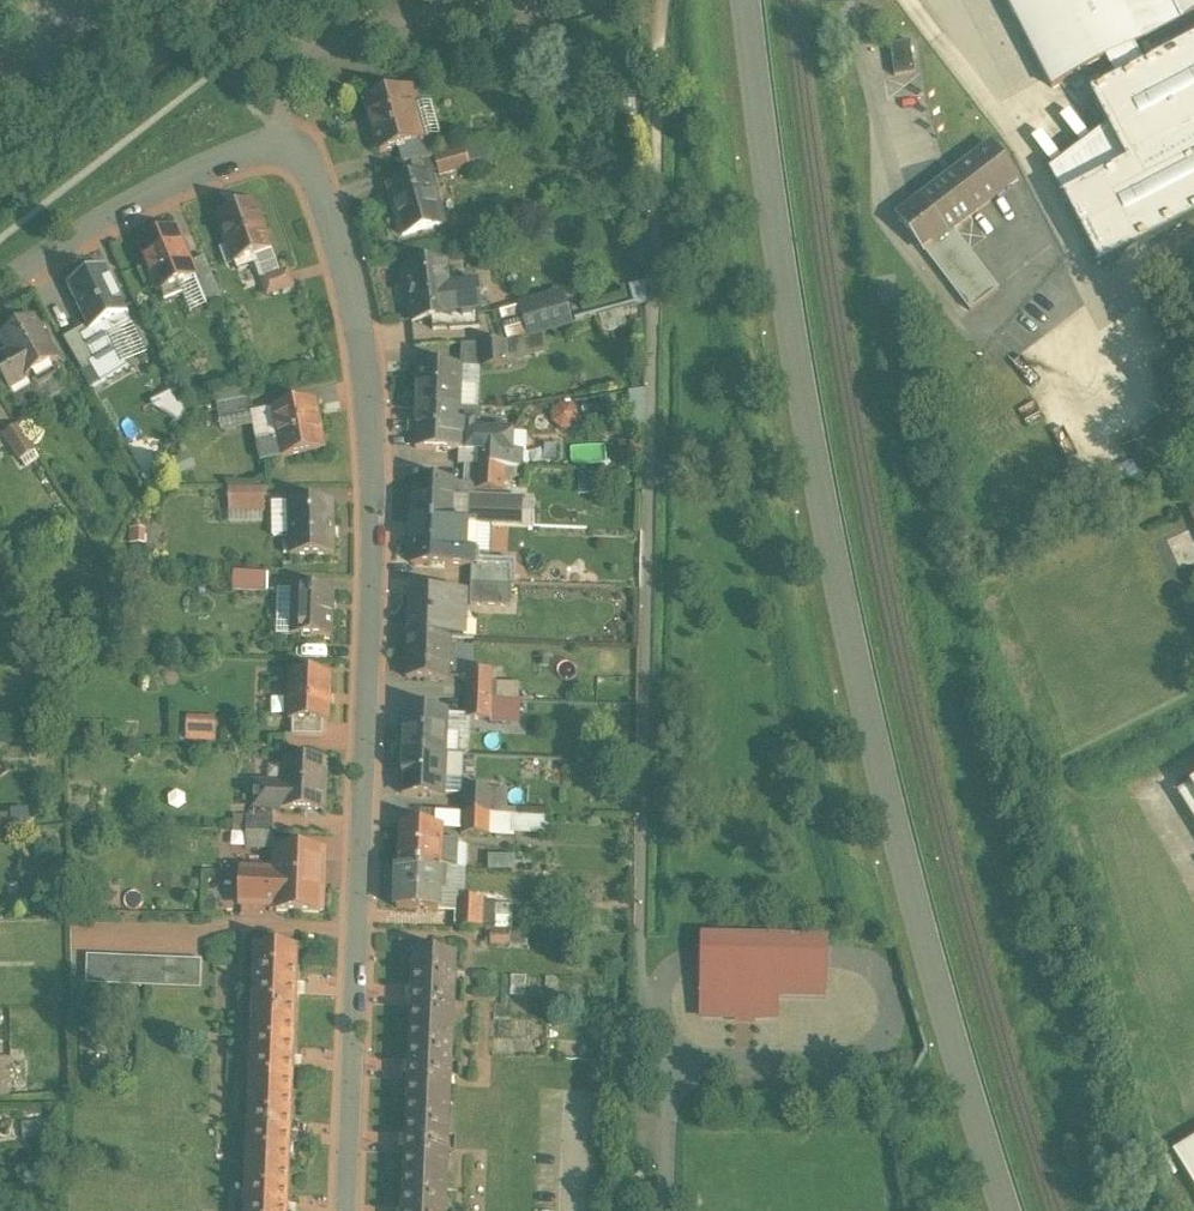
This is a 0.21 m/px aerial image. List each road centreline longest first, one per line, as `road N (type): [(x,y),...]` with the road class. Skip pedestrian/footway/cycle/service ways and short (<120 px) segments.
road 1 (secondary): [(747,0),(807,425),(854,658),(1009,1210)]
road 2 (residential): [(350,1210),(376,445),(368,364),(320,176),(307,148),(265,140)]
road 3 (residential): [(265,140),(159,187),(0,282)]
road 4 (residential): [(265,140),(293,60),(470,0)]
road 5 (residential): [(643,961),(662,1048),(661,1210)]

